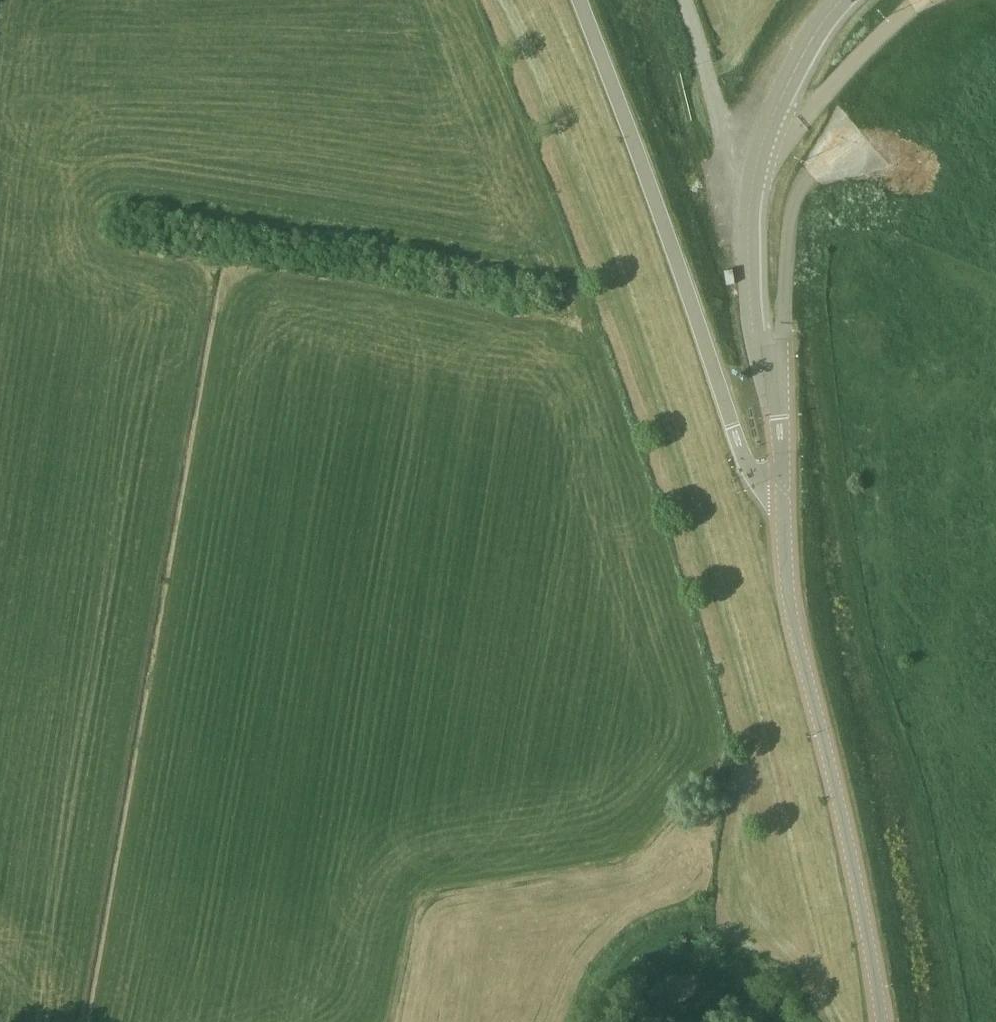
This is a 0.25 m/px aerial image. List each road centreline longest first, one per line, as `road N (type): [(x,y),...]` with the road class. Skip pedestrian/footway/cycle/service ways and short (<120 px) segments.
road 1 (tertiary): [(782,498),(747,467),(577,0)]
road 2 (tertiary): [(884,1021),(792,614),(782,498)]
road 3 (tertiary): [(782,498),(779,417),(753,332),(750,202),(771,122),(842,0)]

